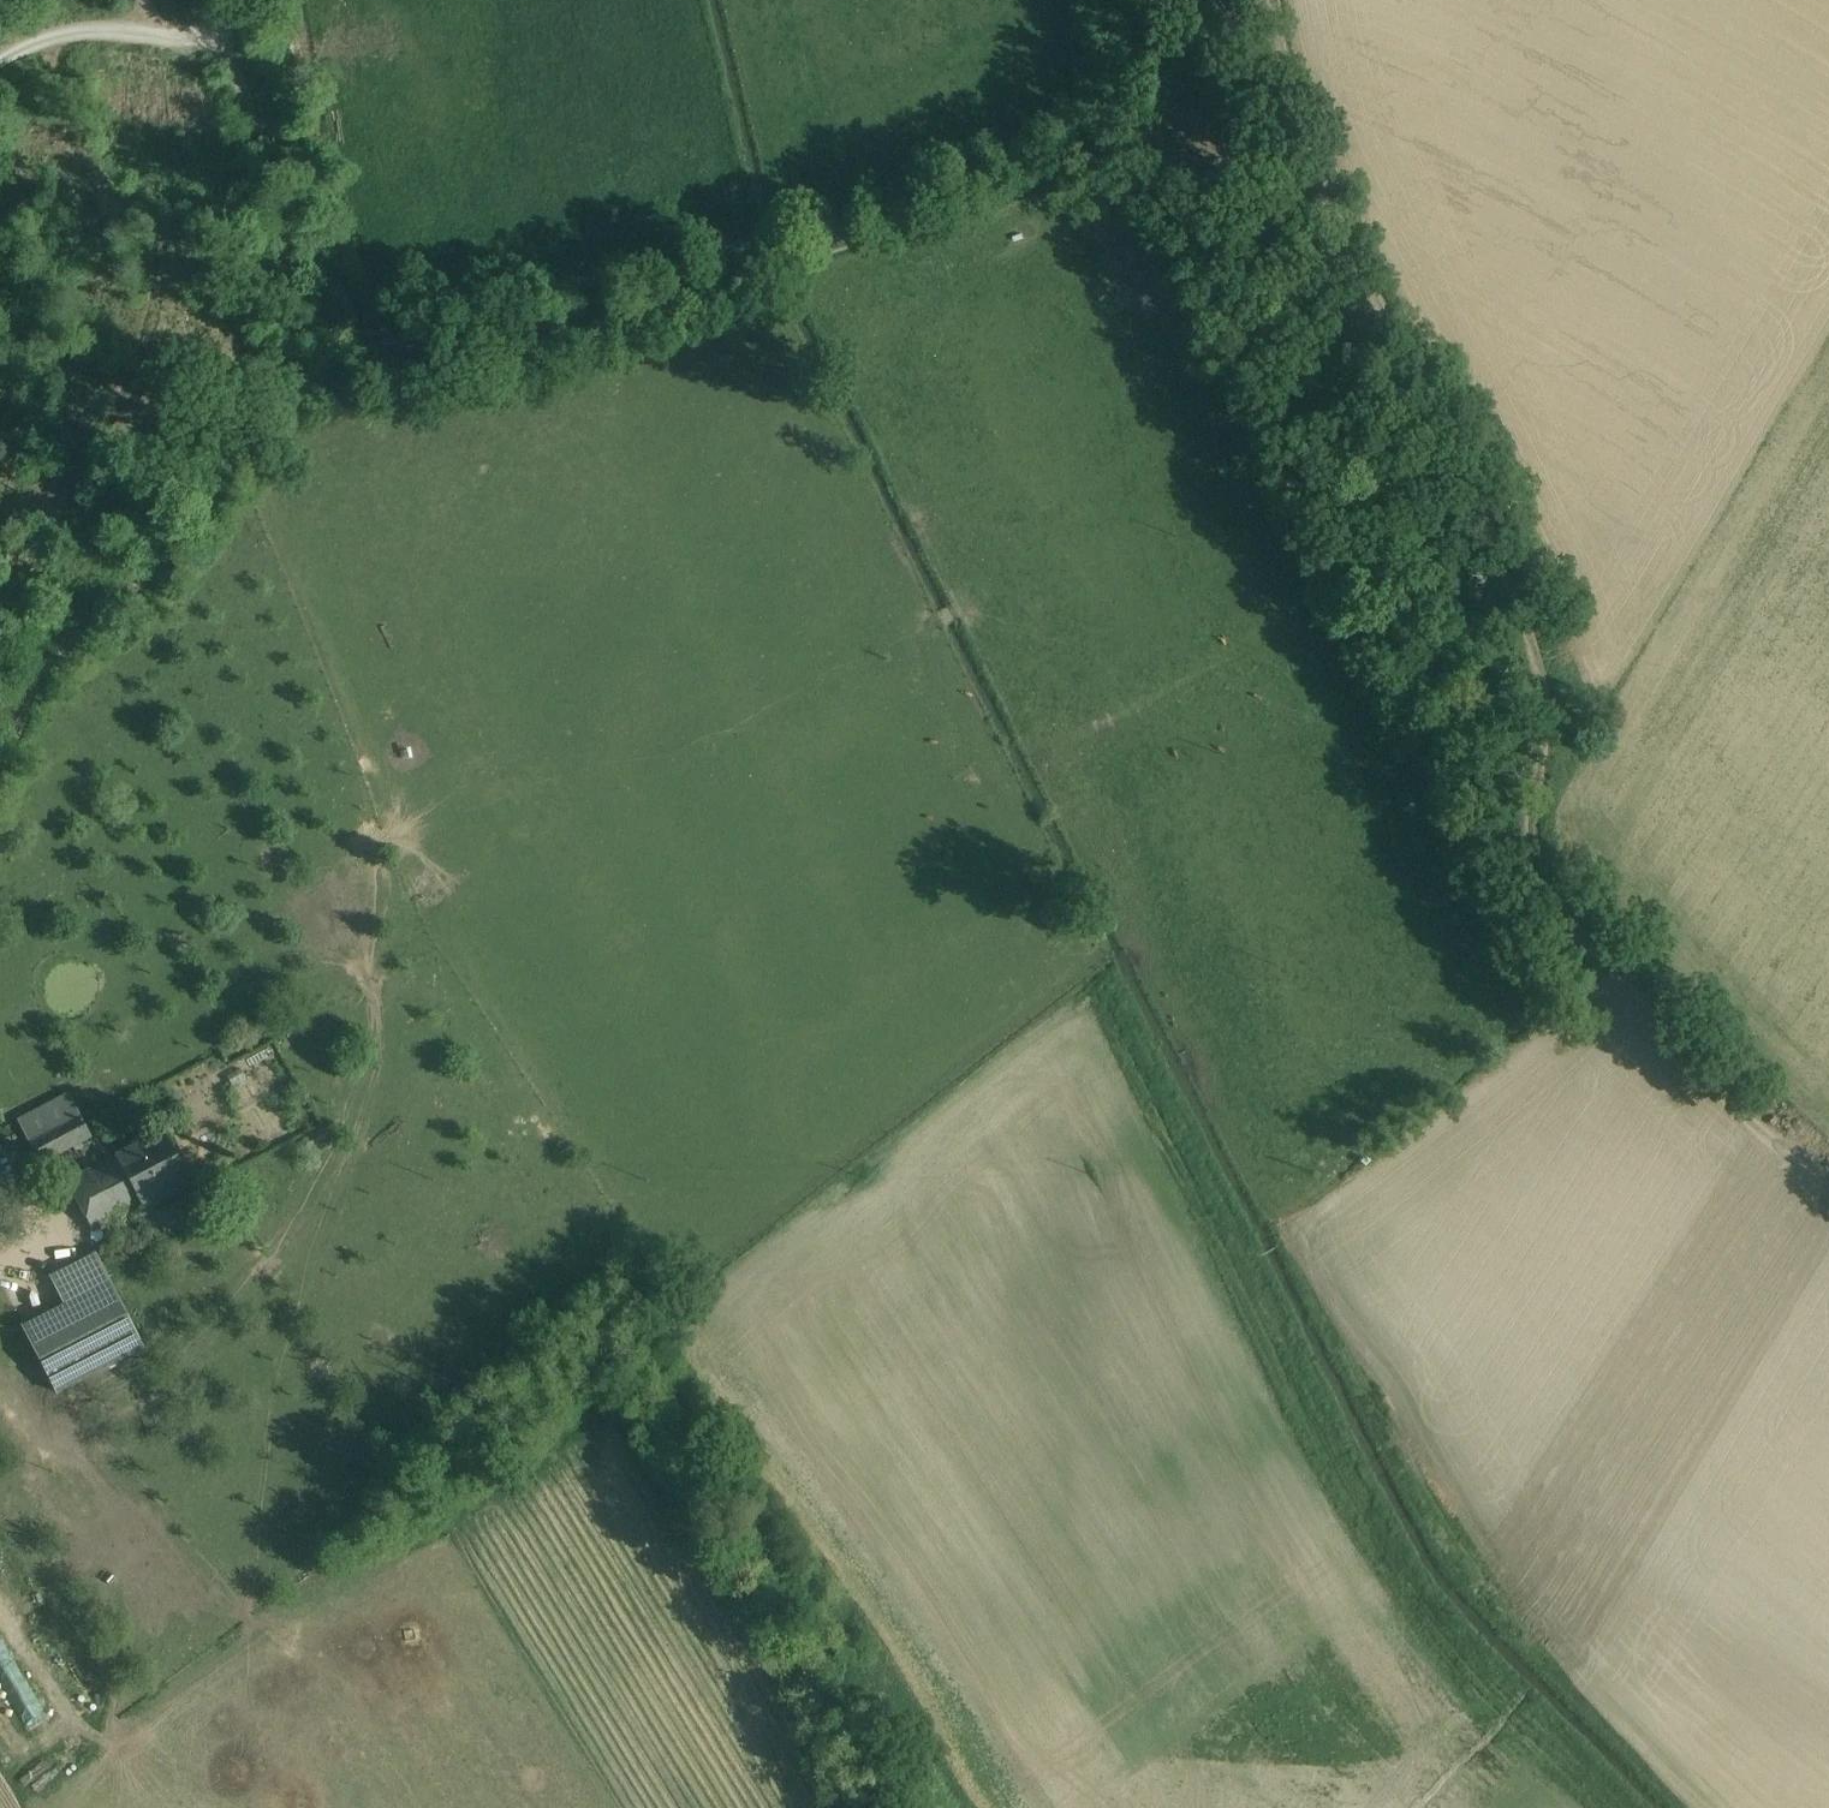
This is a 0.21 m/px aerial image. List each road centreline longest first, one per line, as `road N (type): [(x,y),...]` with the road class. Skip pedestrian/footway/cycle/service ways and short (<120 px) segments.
road 1 (track): [(289,326),(426,351),(511,347),(600,330),(767,266),(997,199),(1039,181),(1071,153),(1135,45),(1148,0)]
road 2 (track): [(0,769),(41,681),(132,593),(195,513),(271,377),(289,326),(290,186),(261,16)]
road 3 (track): [(1278,0),(1338,200),(1407,341),(1610,671)]
road 4 (track): [(0,63),(57,36),(173,36),(261,16)]

